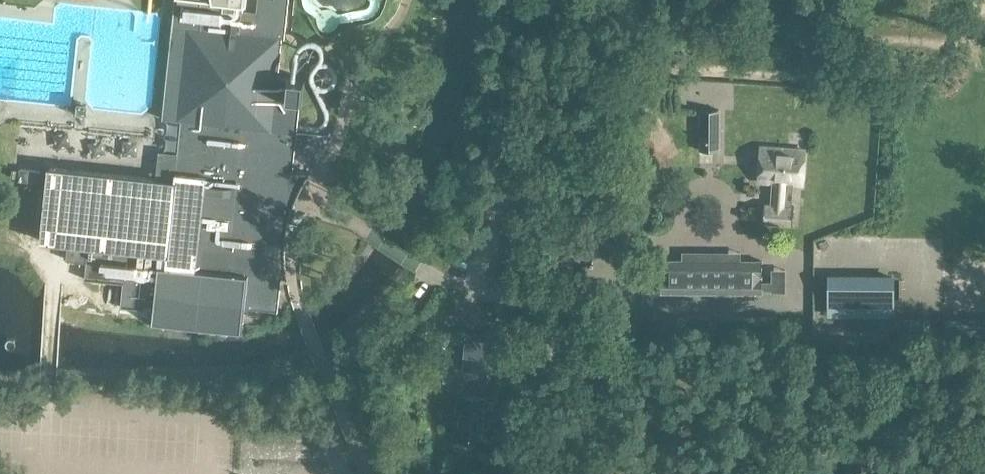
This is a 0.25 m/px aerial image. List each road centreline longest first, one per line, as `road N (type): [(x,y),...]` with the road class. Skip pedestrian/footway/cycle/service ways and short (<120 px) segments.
road 1 (unclassified): [(540,473),(551,280),(585,71)]

